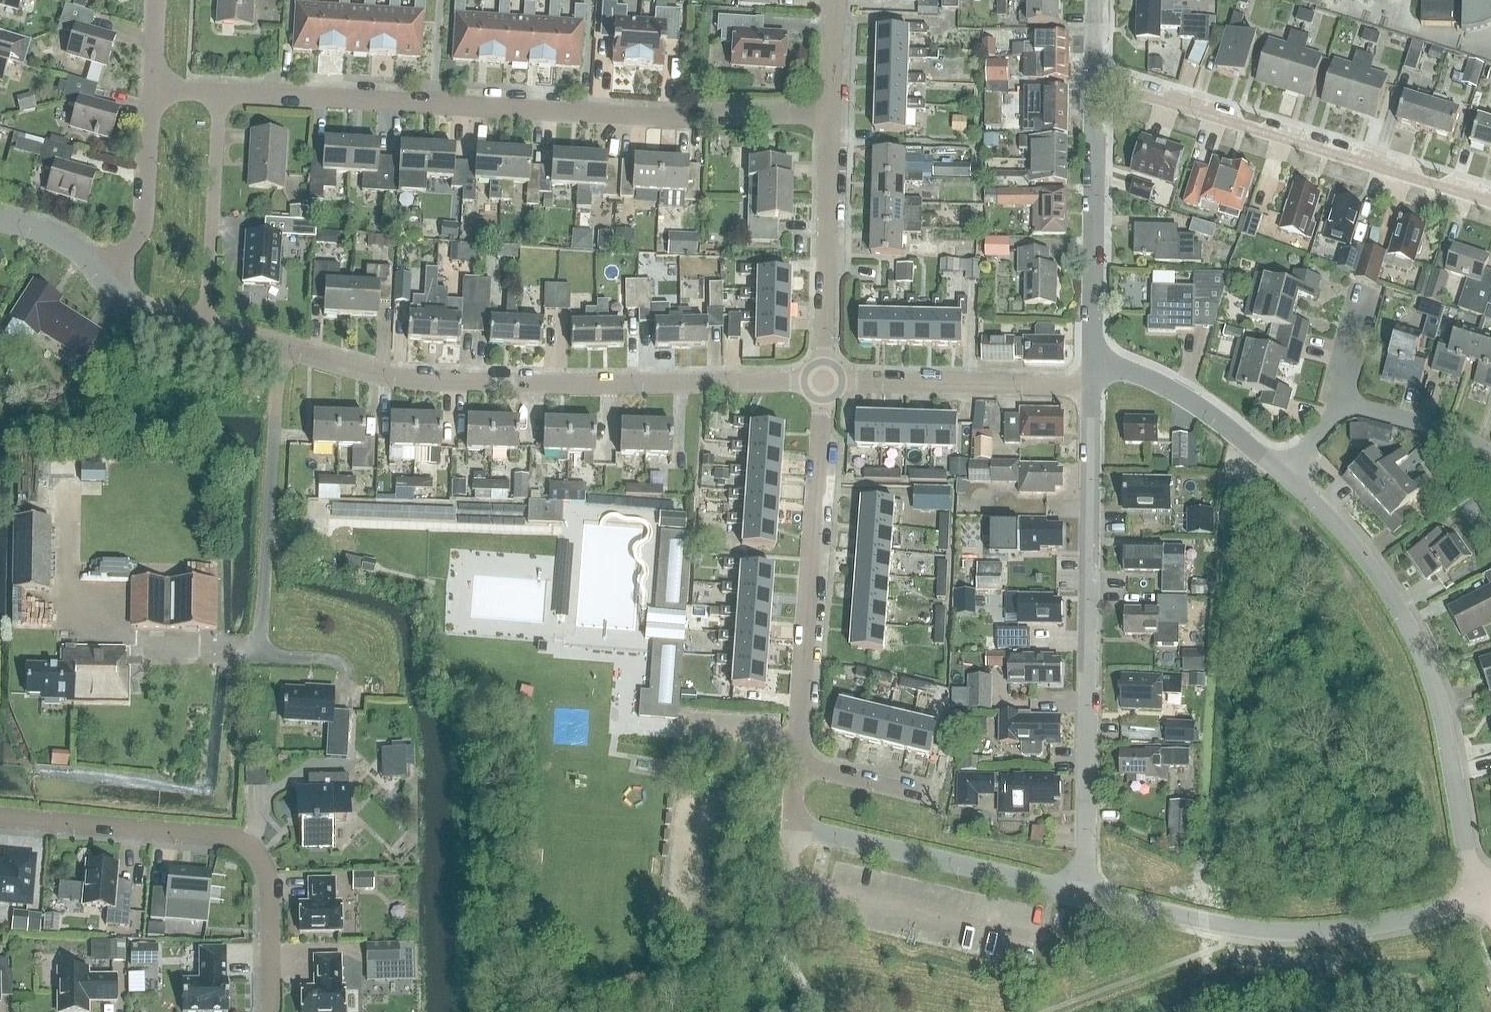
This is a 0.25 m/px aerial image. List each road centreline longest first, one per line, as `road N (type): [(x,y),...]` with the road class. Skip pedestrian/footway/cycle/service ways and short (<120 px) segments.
road 1 (residential): [(830,112),(594,114),(217,91)]
road 2 (residential): [(822,381),(423,380),(281,349)]
road 3 (residential): [(1084,894),(1091,383)]
road 4 (residential): [(1484,892),(1460,832),(1445,742),(1417,649),(1383,584),(1280,474)]
road 5 (residential): [(0,817),(243,844),(266,881),(267,1011)]
road 6 (residential): [(1490,206),(1093,83)]
road 7 (residential): [(1084,894),(1236,928),(1313,933),(1389,924),(1484,892)]
road 8 (residential): [(795,766),(822,381)]
road 9 (residential): [(1053,886),(791,827),(795,766)]
road 10 (residential): [(281,349),(257,654)]
road 11 (residential): [(1091,361),(1093,83)]
road 12 (residential): [(822,381),(830,112)]
road 13 (residential): [(1091,383),(822,381)]
road 14 (residential): [(205,330),(217,91)]
road 15 (residential): [(1280,474),(1205,410),(1161,384),(1091,361)]
road 16 (residential): [(103,280),(141,218),(151,89)]
road 17 (residential): [(1490,453),(1412,420),(1336,405)]
road 18 (residential): [(933,798),(795,766)]
road 19 (residential): [(103,280),(73,249),(0,221)]
road 20 (residential): [(1336,405),(1366,288)]

